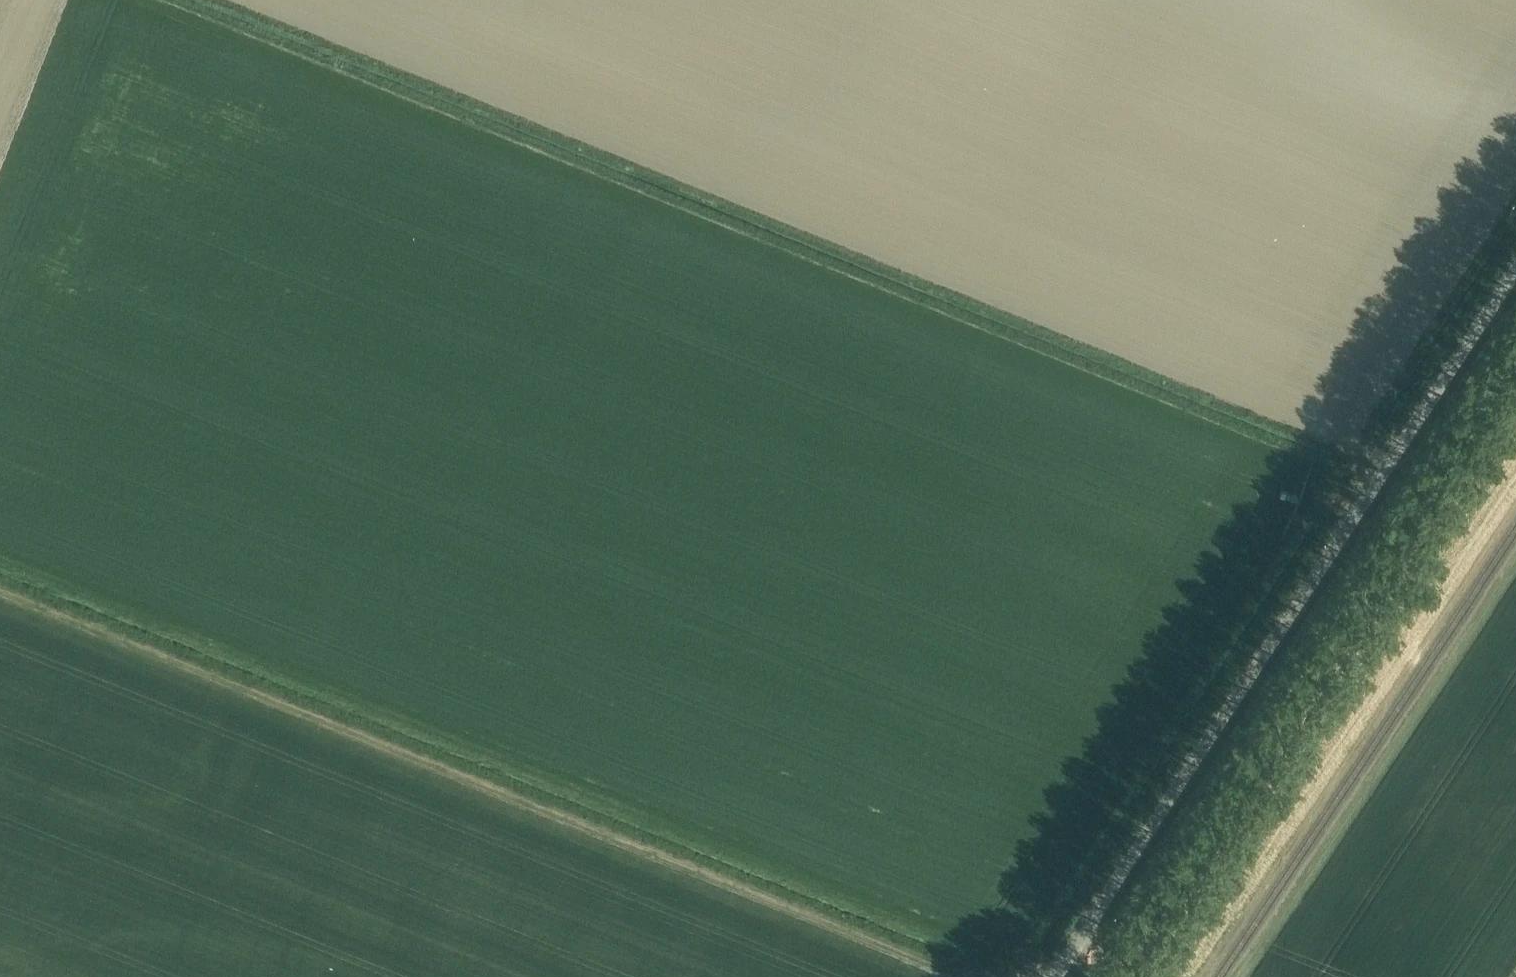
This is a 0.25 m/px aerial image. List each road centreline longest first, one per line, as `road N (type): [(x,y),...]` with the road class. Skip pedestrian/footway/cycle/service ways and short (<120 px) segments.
road 1 (unclassified): [(1051,976),(1515,290)]

